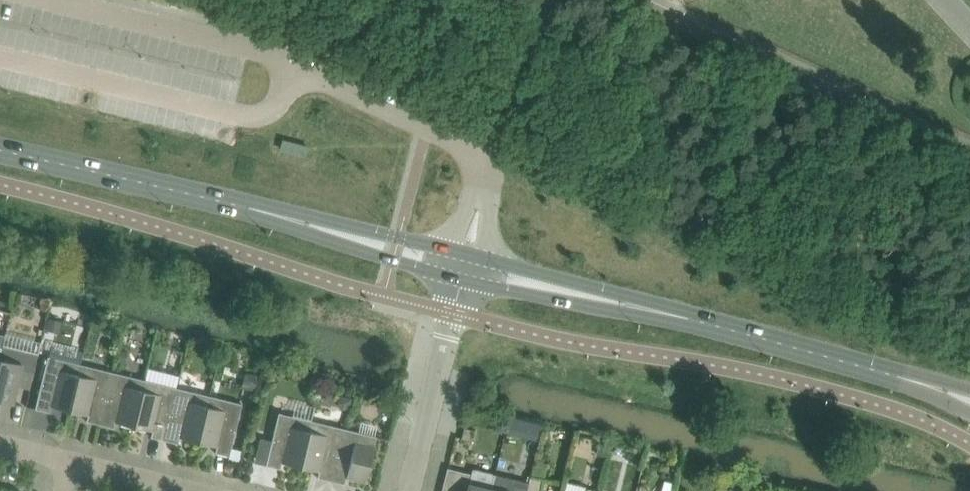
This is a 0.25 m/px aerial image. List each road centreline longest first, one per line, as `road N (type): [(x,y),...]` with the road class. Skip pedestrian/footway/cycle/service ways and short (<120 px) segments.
road 1 (residential): [(0,57),(239,115),(272,107),(303,68)]
road 2 (tertiary): [(280,212),(0,150)]
road 3 (tertiary): [(921,383),(654,309)]
road 4 (residential): [(303,68),(269,53),(51,0)]
road 5 (residential): [(485,188),(491,161),(303,68)]
road 6 (residential): [(411,490),(462,282)]
road 7 (tertiary): [(280,212),(306,231),(462,282)]
road 8 (tertiary): [(462,282),(618,311),(654,309)]
road 9 (tertiary): [(453,250),(280,212)]
road 10 (tertiary): [(654,309),(485,259)]
road 11 (residential): [(189,490),(71,462)]

